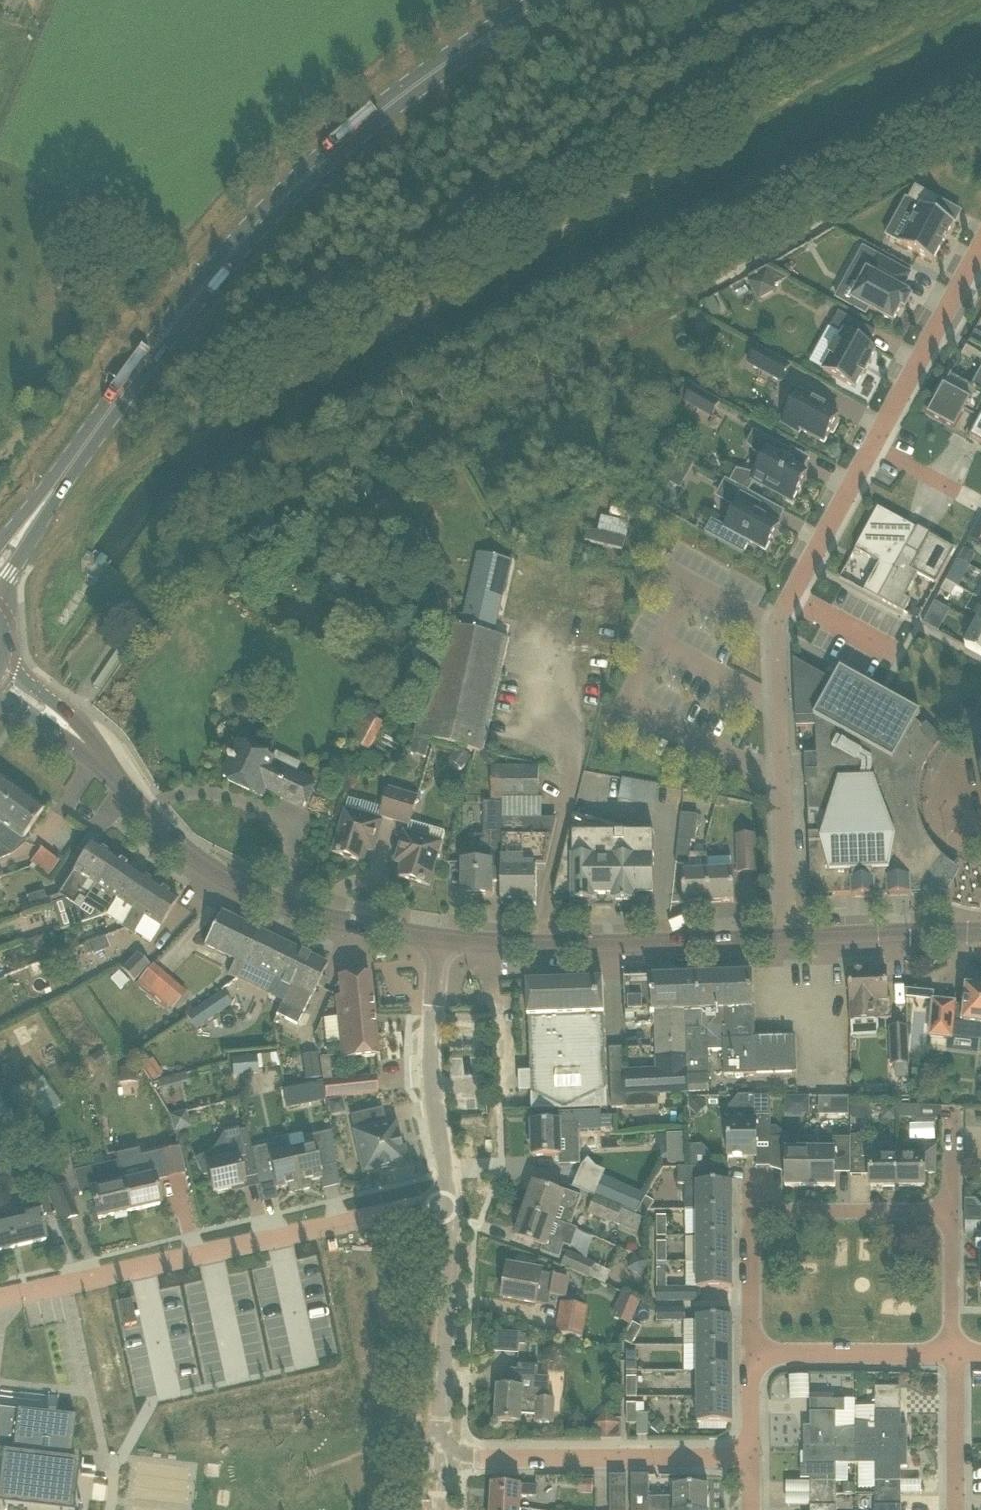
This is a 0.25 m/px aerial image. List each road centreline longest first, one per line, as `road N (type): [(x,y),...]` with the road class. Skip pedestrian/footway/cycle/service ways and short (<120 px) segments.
road 1 (residential): [(786,941),(781,621),(873,447)]
road 2 (residential): [(0,1300),(447,1206)]
road 3 (secondary): [(440,939),(335,922),(230,883),(150,824),(75,735)]
road 4 (secondary): [(786,941),(530,948),(440,939)]
road 5 (residential): [(436,1454),(751,1455)]
road 6 (primary): [(61,479),(237,248)]
road 7 (unclassified): [(447,1206),(431,1073),(440,939)]
road 8 (residential): [(436,1454),(447,1206)]
road 9 (residential): [(873,447),(980,243)]
road 10 (primary): [(395,102),(321,135),(293,160),(266,189),(237,248)]
road 11 (primary): [(237,248),(331,171),(395,102)]
road 12 (residential): [(752,1355),(952,1351)]
road 13 (residential): [(950,1212),(751,1212)]
road 14 (secondary): [(980,931),(786,941)]
road 15 (primary): [(395,102),(549,0)]
road 16 (residential): [(957,1509),(952,1351)]
road 17 (residential): [(752,1355),(751,1212)]
road 18 (residential): [(952,1351),(950,1212)]
road 19 (primary): [(0,591),(61,479)]

